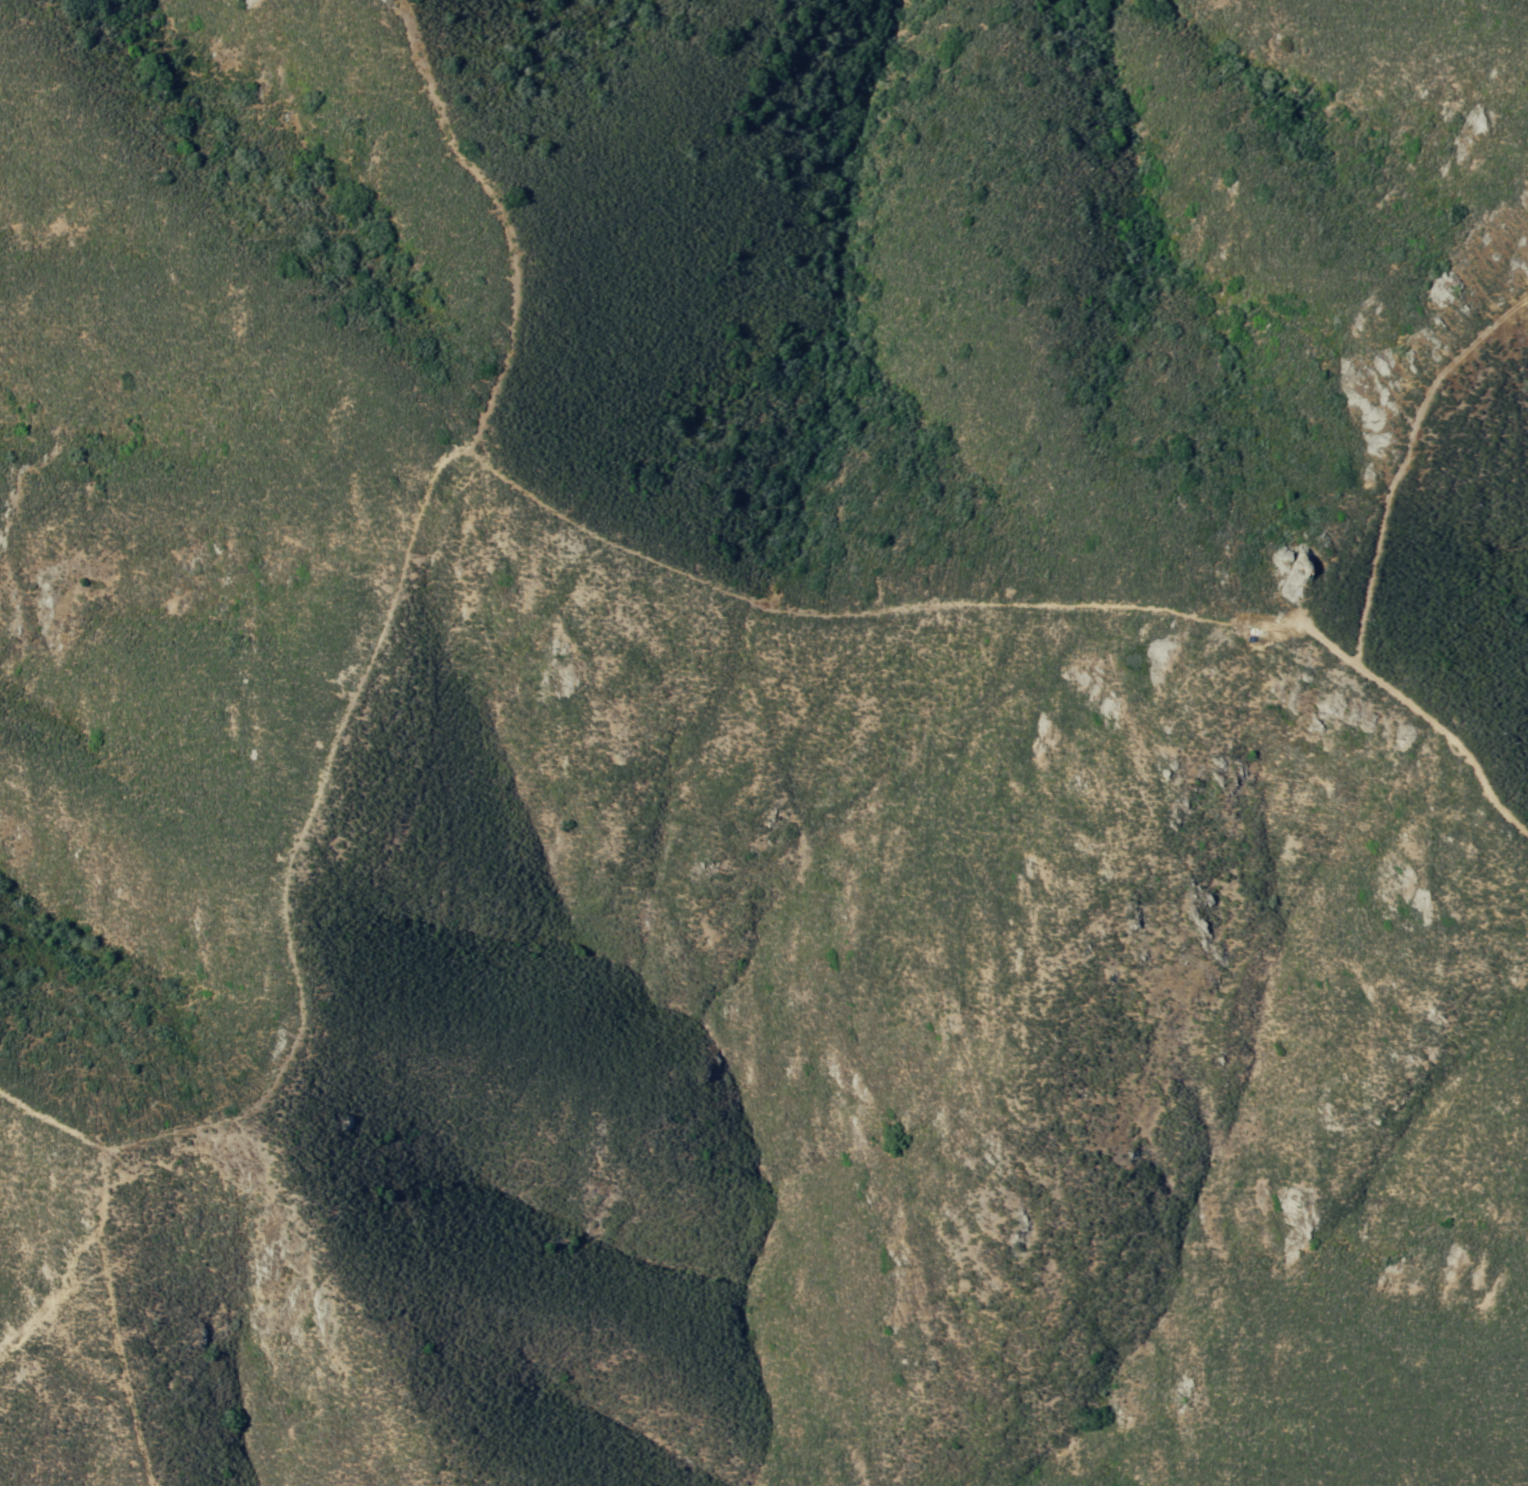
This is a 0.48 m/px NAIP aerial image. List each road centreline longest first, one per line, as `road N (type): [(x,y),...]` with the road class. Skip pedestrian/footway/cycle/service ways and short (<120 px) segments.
road 1 (track): [(1527,842),(1450,736),(1301,618),(1266,630),(1162,607),(943,604),(801,612),(633,556),(464,452),(423,502),(360,722),(294,866),(284,963),(294,1070),(140,1157),(35,1130),(0,1104)]
road 2 (track): [(1527,305),(1437,367),(1373,564),(1353,660)]

